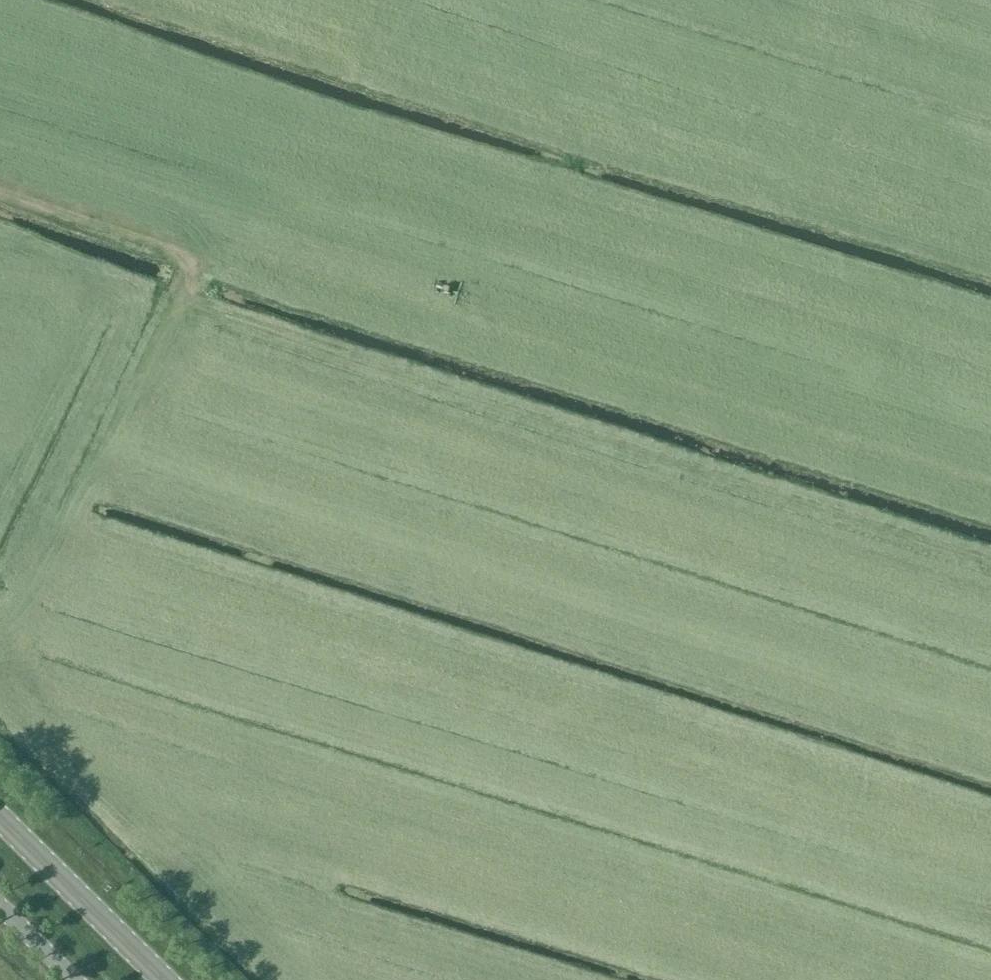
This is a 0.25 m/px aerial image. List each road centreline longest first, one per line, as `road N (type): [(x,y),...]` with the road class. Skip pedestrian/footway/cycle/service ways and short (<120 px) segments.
road 1 (primary): [(161,979),(0,822)]

